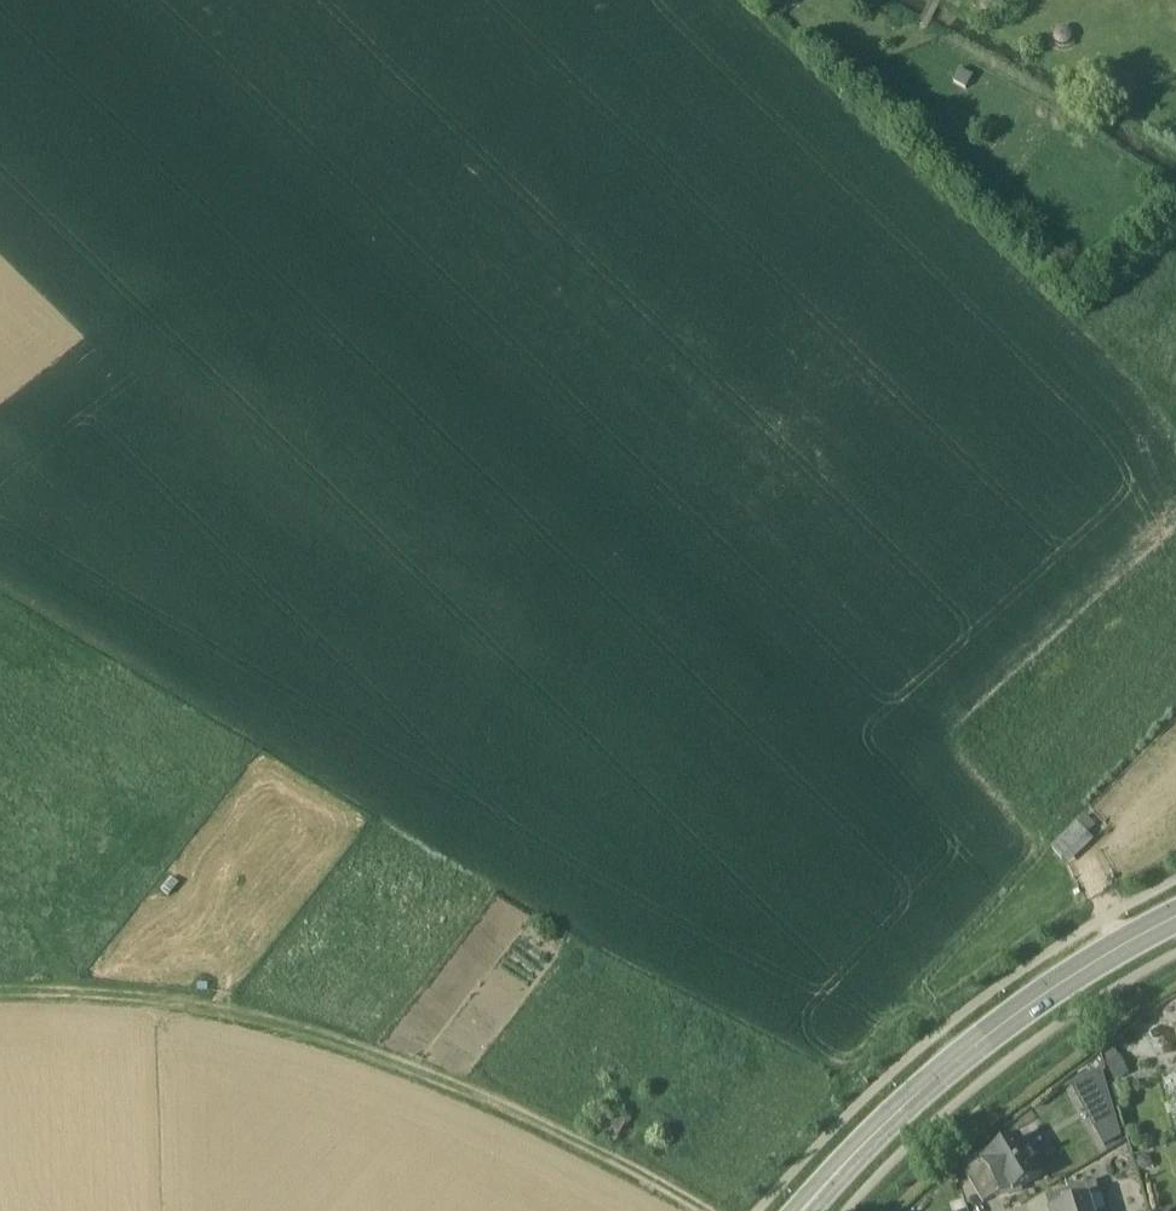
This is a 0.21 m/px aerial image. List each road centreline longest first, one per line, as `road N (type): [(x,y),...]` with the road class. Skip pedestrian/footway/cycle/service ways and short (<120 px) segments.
road 1 (track): [(706,1210),(447,1080),(301,1031),(107,992),(0,990)]
road 2 (secondary): [(801,1210),(880,1126),(959,1056),(1083,970),(1175,917)]

